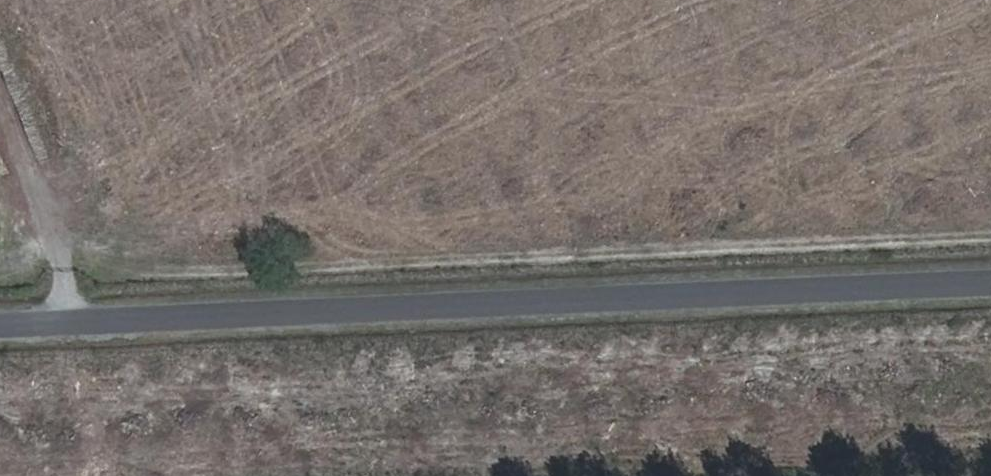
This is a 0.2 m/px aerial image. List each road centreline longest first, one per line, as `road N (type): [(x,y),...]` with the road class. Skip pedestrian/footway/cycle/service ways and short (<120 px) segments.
road 1 (tertiary): [(0,317),(990,275)]
road 2 (track): [(71,314),(65,264),(0,89)]

